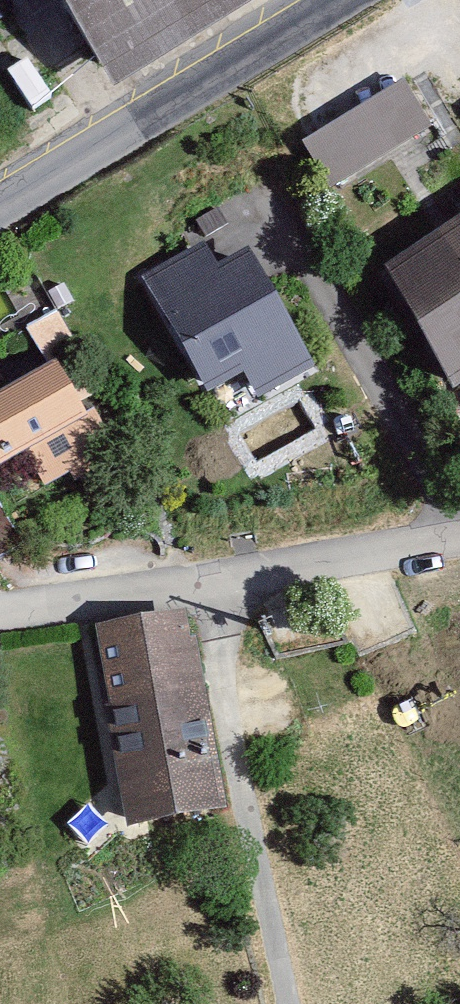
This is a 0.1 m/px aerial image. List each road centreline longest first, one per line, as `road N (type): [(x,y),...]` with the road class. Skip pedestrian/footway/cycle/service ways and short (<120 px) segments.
road 1 (unclassified): [(214,581),(290,1003)]
road 2 (tertiary): [(0,199),(325,0)]
road 3 (residential): [(214,581),(459,539)]
road 4 (residential): [(0,615),(214,581)]

